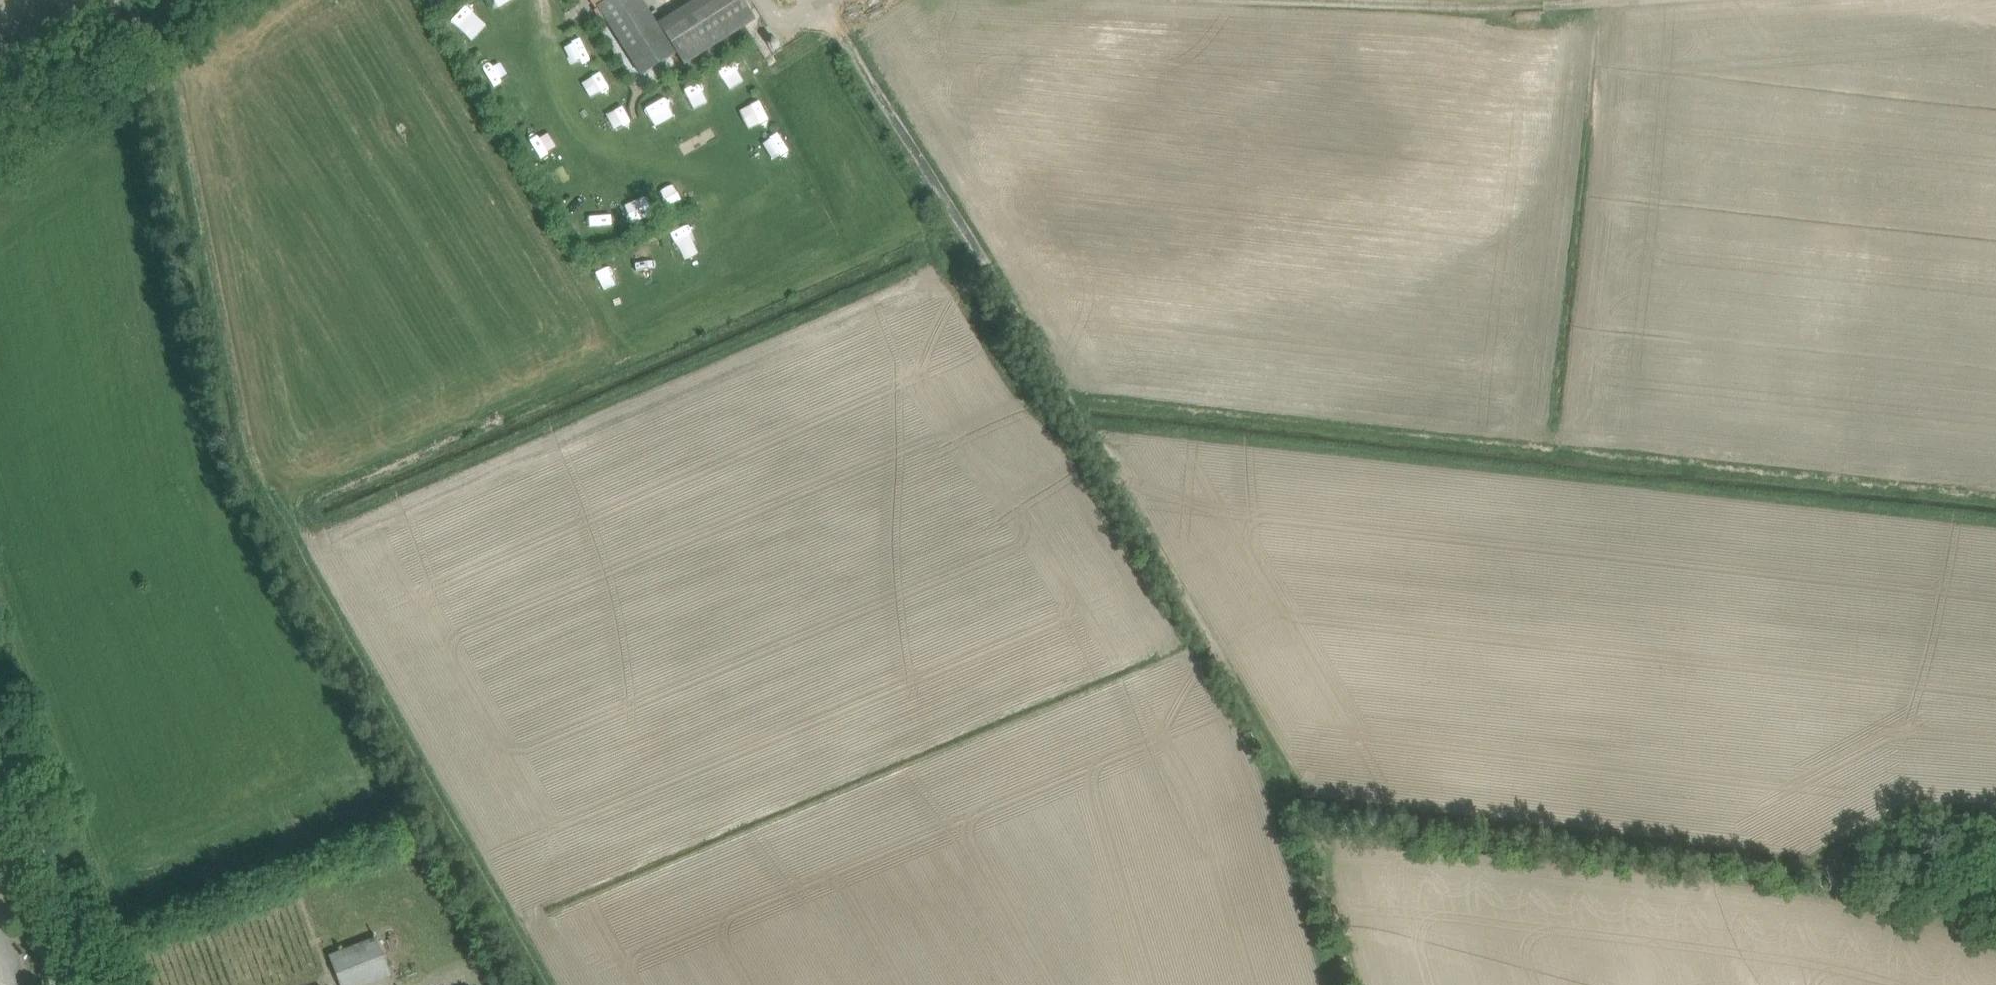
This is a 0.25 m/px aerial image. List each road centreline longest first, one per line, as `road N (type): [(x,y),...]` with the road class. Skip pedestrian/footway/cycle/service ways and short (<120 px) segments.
road 1 (tertiary): [(96,984),(0,736)]
road 2 (unclassified): [(0,121),(193,0)]

